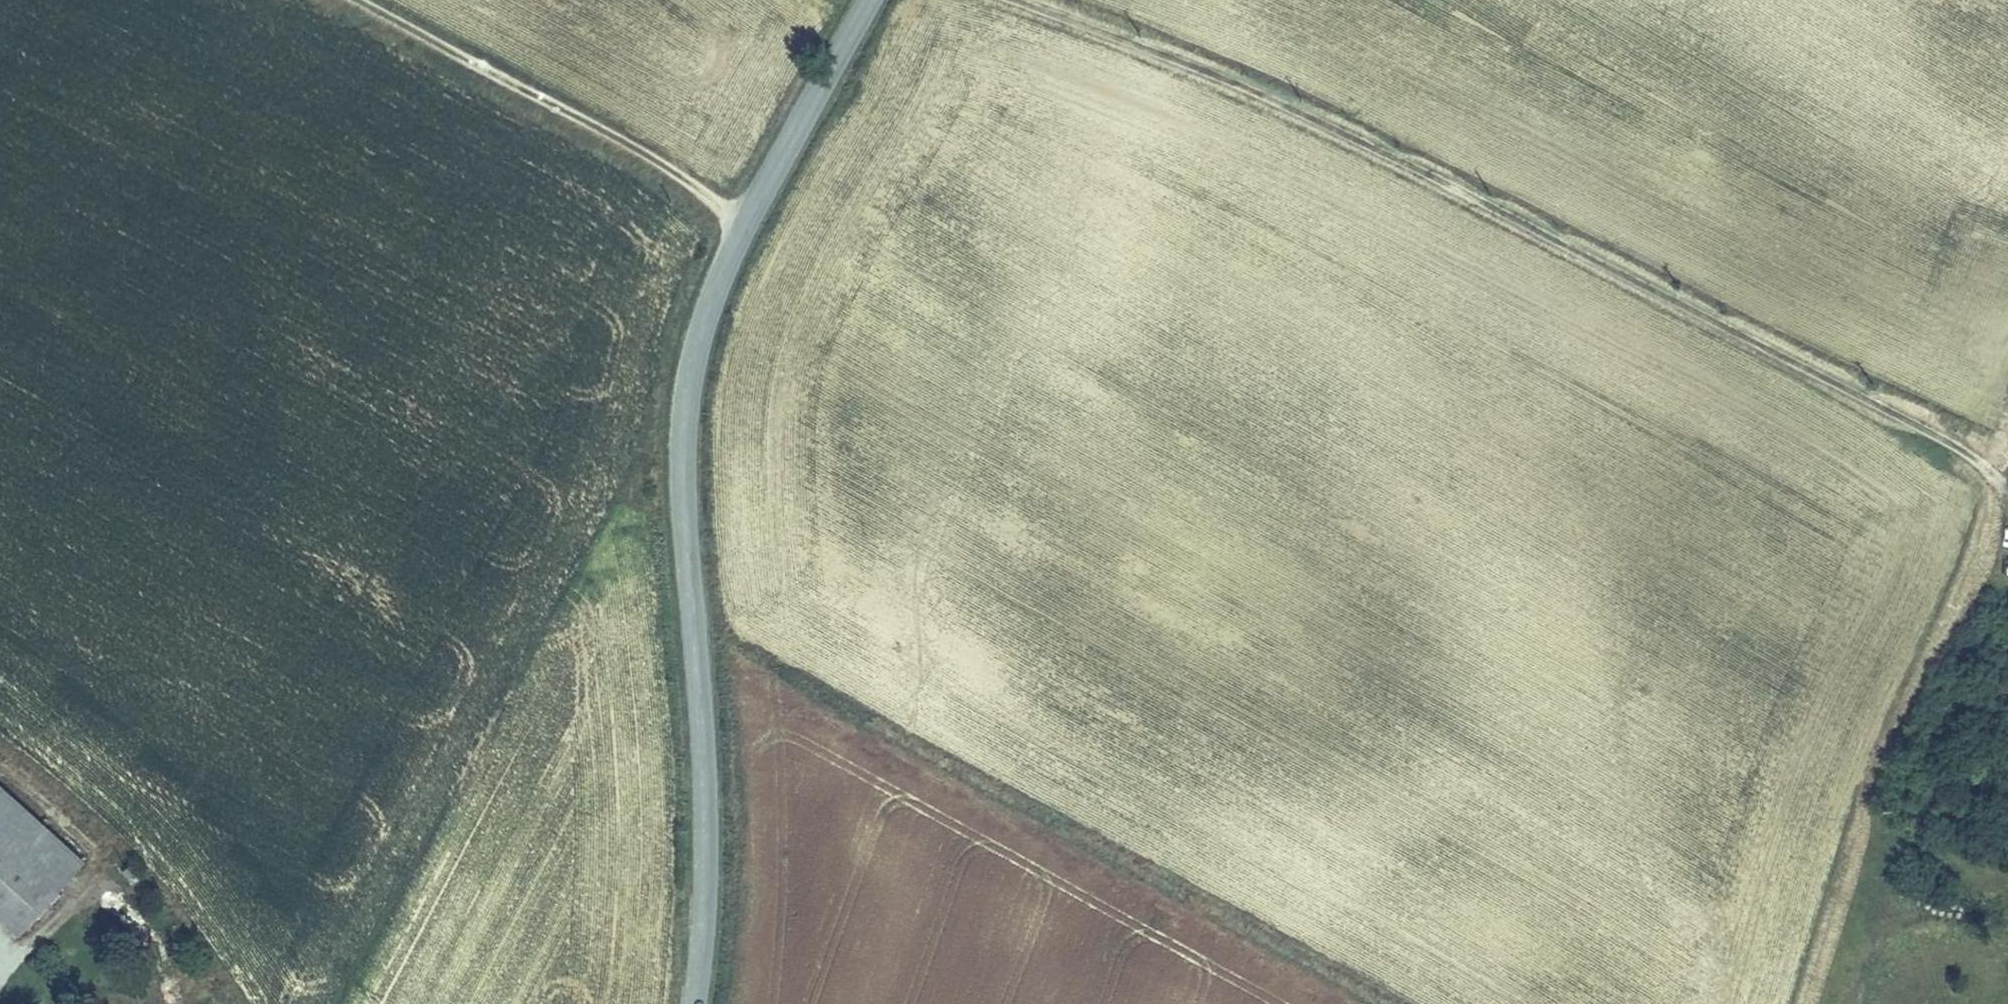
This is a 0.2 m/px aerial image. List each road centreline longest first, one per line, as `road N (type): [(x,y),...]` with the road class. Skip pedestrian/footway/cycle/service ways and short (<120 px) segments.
road 1 (tertiary): [(693,1003),(707,842),(684,437),(692,374),(743,220),(869,0)]
road 2 (track): [(743,220),(611,135),(363,0)]

